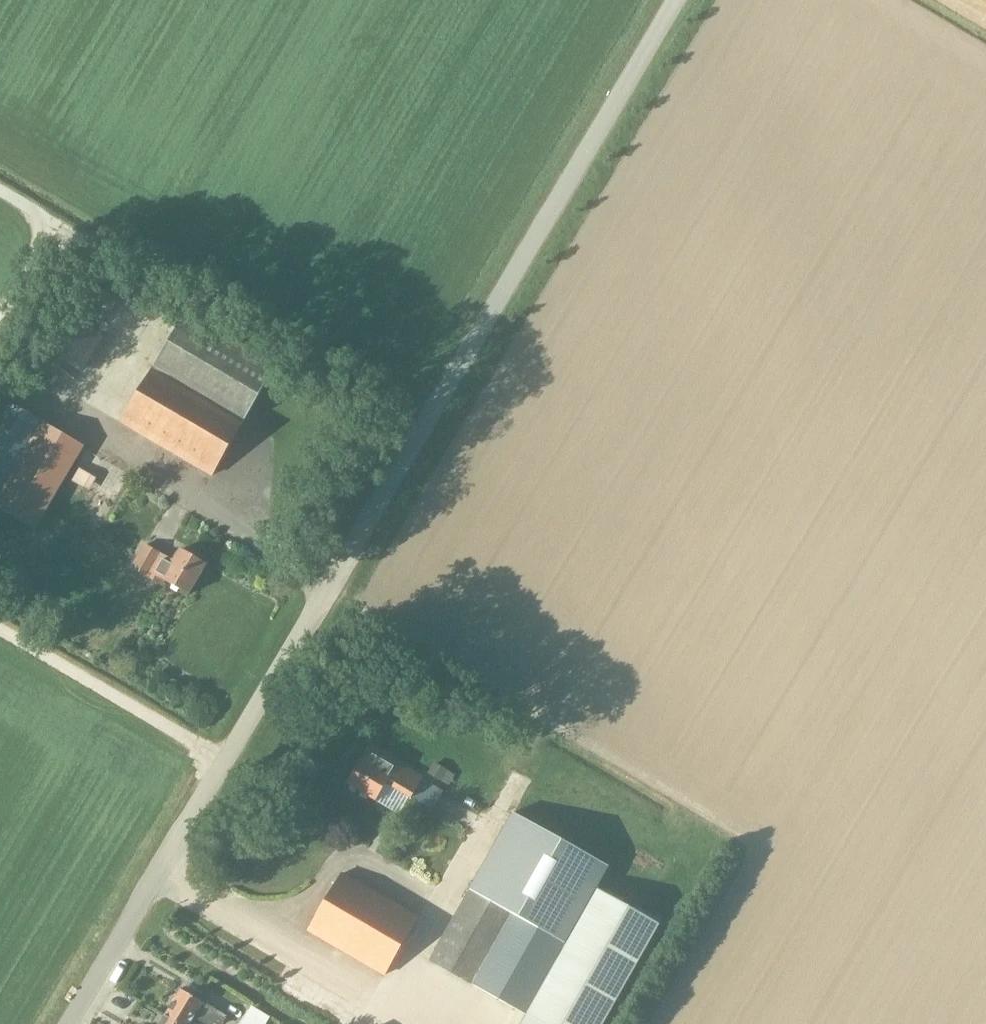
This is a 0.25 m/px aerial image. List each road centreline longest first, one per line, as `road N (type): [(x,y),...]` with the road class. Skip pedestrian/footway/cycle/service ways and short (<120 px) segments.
road 1 (unclassified): [(67,1023),(675,0)]

